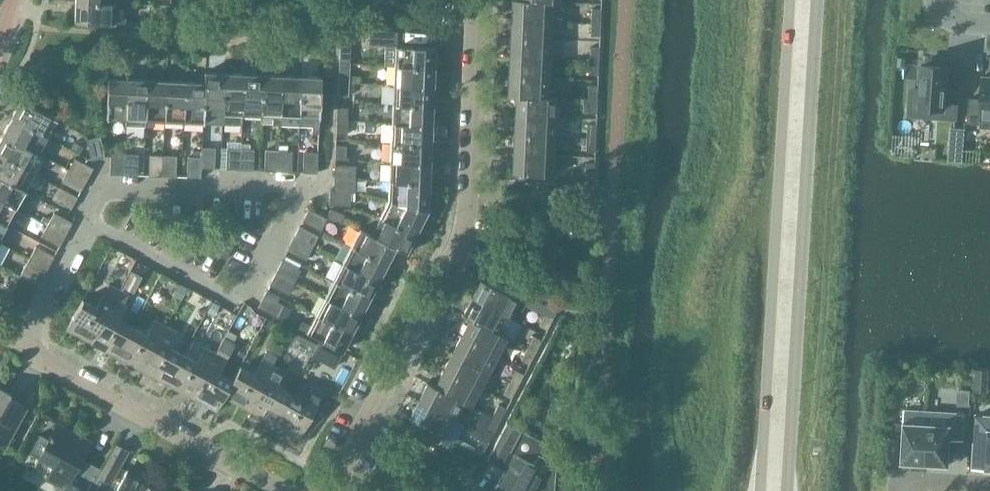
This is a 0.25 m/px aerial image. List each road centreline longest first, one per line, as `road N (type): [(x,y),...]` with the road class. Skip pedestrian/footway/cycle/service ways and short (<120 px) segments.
road 1 (residential): [(336,490),(448,266),(465,211),(473,0)]
road 2 (secondary): [(790,0),(760,490)]
road 3 (secondary): [(790,490),(819,0)]
road 4 (residential): [(97,224),(117,190),(300,193),(248,298)]
road 5 (residential): [(294,490),(29,351)]
road 6 (residential): [(248,298),(97,224)]
road 7 (residential): [(29,351),(97,224)]

